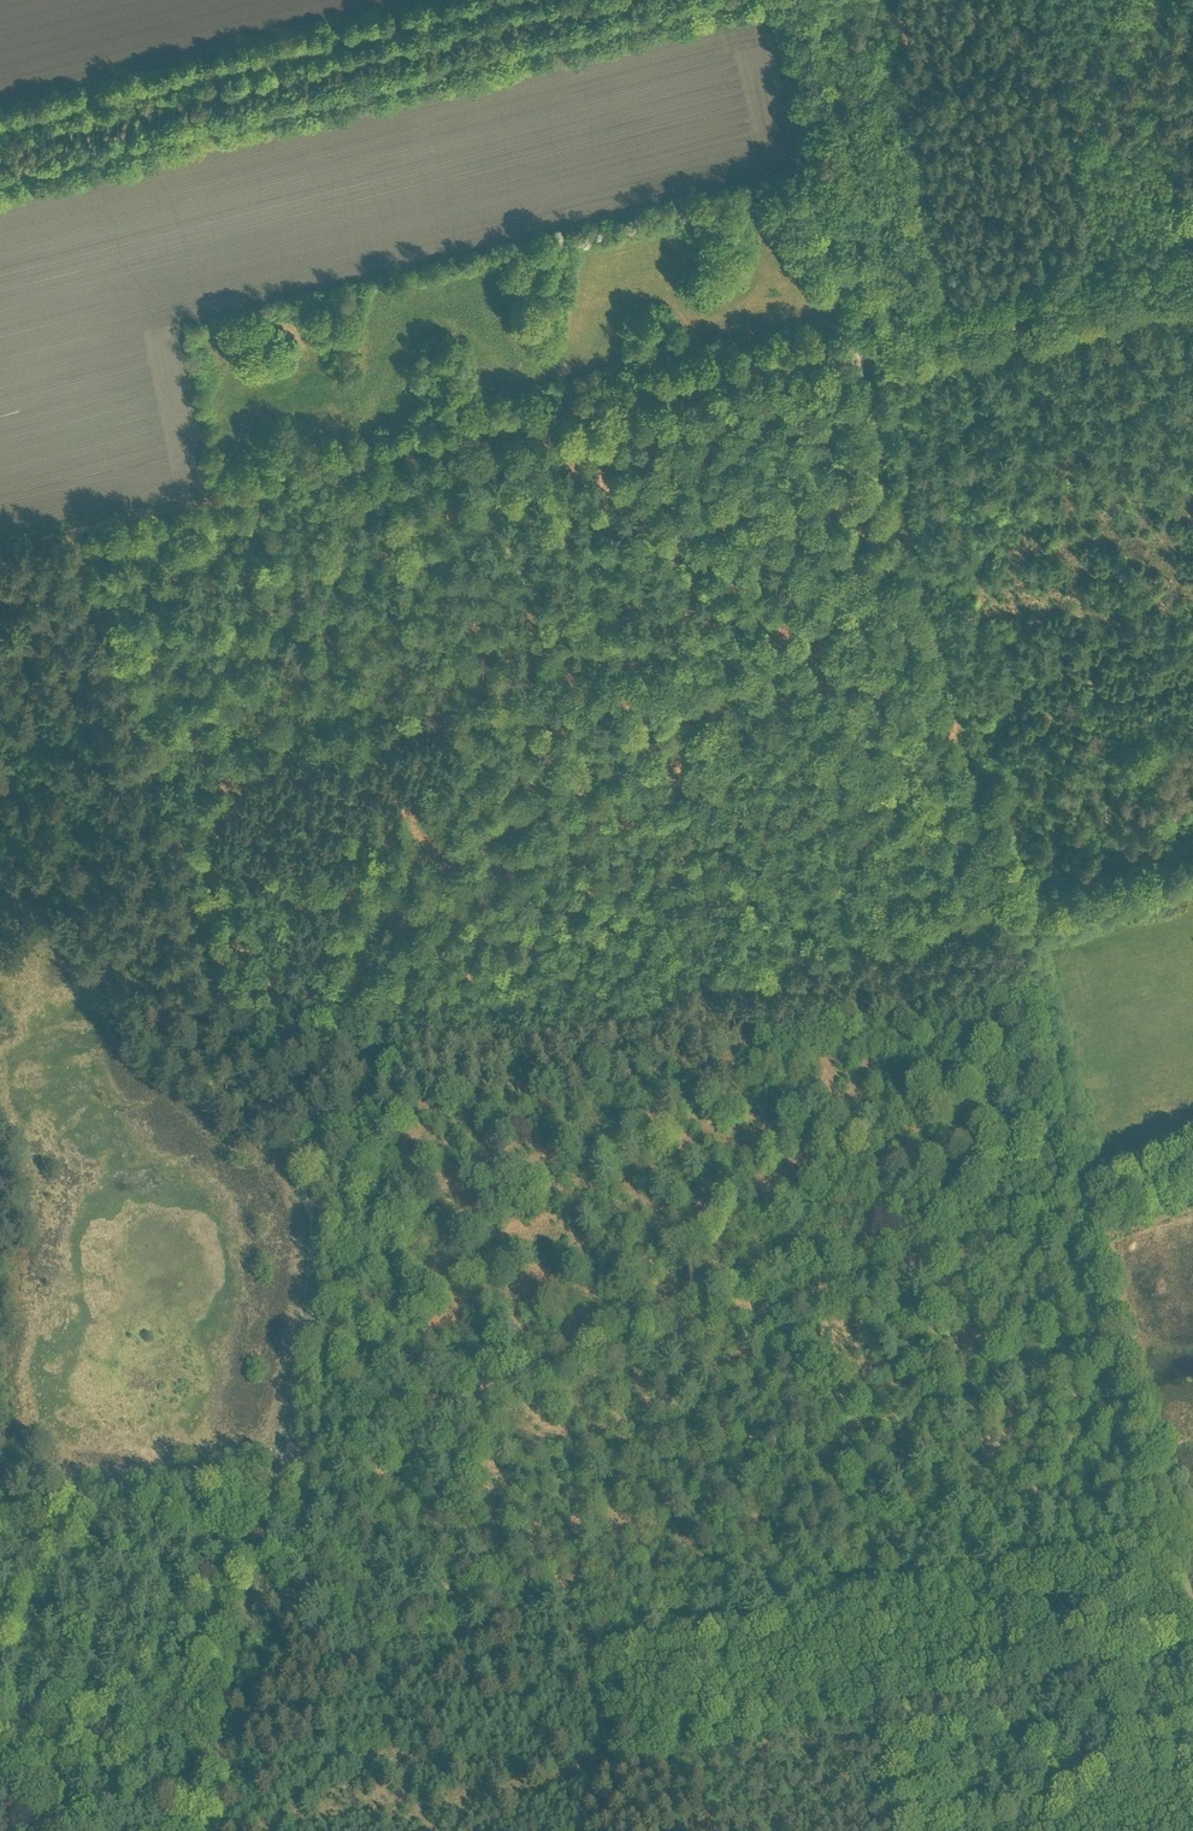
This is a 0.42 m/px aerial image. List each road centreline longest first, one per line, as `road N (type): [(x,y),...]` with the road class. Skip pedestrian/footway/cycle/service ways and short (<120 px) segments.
road 1 (tertiary): [(191,1830),(298,1361),(331,1027),(356,958),(392,901),(438,861),(797,650),(828,618),(869,541),(880,500),(879,425),(774,0)]
road 2 (track): [(1192,1593),(1179,1540),(748,1635),(598,1656),(370,1628),(334,1607),(259,1529)]
road 3 (track): [(880,334),(0,545)]
road 4 (track): [(316,1228),(74,526)]
road 5 (track): [(879,1276),(326,1447),(276,1455)]
road 6 (track): [(1088,1209),(1179,1540)]
road 7 (track): [(1192,259),(880,334)]
road 8 (track): [(1051,1223),(879,1276)]
road 9 (track): [(1192,1171),(1051,1223)]

